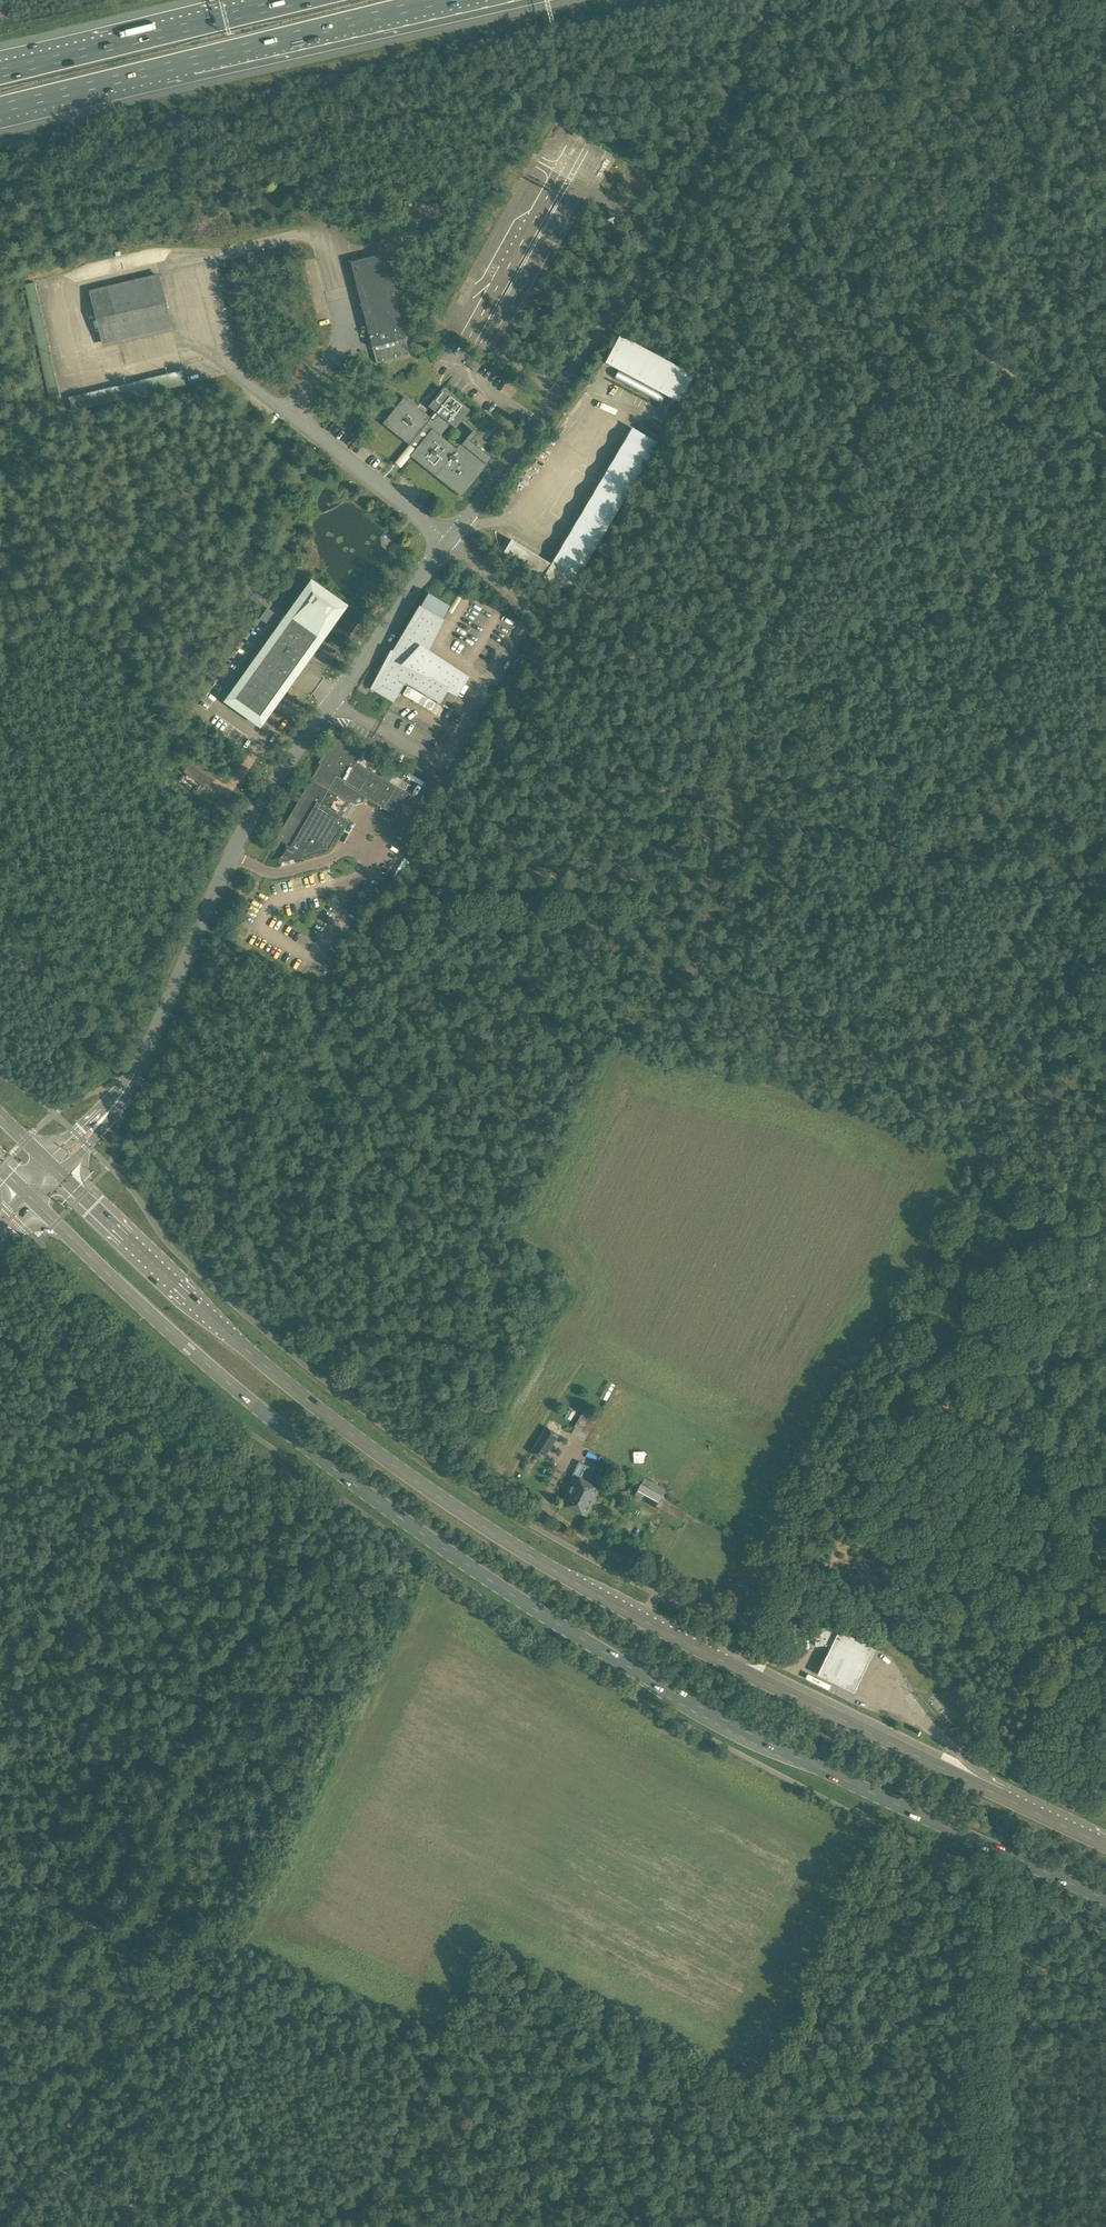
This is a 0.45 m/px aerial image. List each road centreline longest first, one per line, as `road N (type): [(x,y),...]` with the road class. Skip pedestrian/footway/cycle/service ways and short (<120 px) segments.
road 1 (primary): [(35,1202),(246,1398),(500,1587),(771,1744),(1105,1899)]
road 2 (primary): [(1105,1845),(643,1621),(490,1530),(277,1375),(60,1174)]
road 3 (unclassified): [(137,1071),(247,825),(641,268),(696,166),(767,0)]
road 4 (track): [(0,2219),(120,2062),(172,1978),(0,1863)]
road 5 (track): [(932,319),(912,324),(722,736),(709,748)]
road 6 (track): [(1000,1878),(995,1927),(961,1928),(938,1940),(784,2226)]
road 7 (track): [(1105,439),(776,205)]
road 8 (track): [(981,1154),(889,1326),(888,1370),(872,1403),(818,1493)]
road 9 (motorway): [(0,108),(323,31)]
road 10 (track): [(1105,878),(981,1154)]
road 11 (motorway): [(296,0),(3,72)]
road 12 (track): [(995,1927),(968,2226)]
road 13 (track): [(818,1493),(1065,1624)]
road 14 (track): [(709,748),(553,647),(543,602),(518,599)]
road 15 (motorway): [(323,31),(527,0)]
road 16 (track): [(709,748),(654,893)]
road 17 (track): [(166,2226),(127,2198),(43,2163)]
road 18 (track): [(1001,1739),(1065,1624)]
road 19 (motorway): [(323,31),(449,0)]
road 20 (unclassified): [(60,1174),(122,1103),(137,1071)]
road 21 (unclassified): [(137,1071),(49,1163)]

